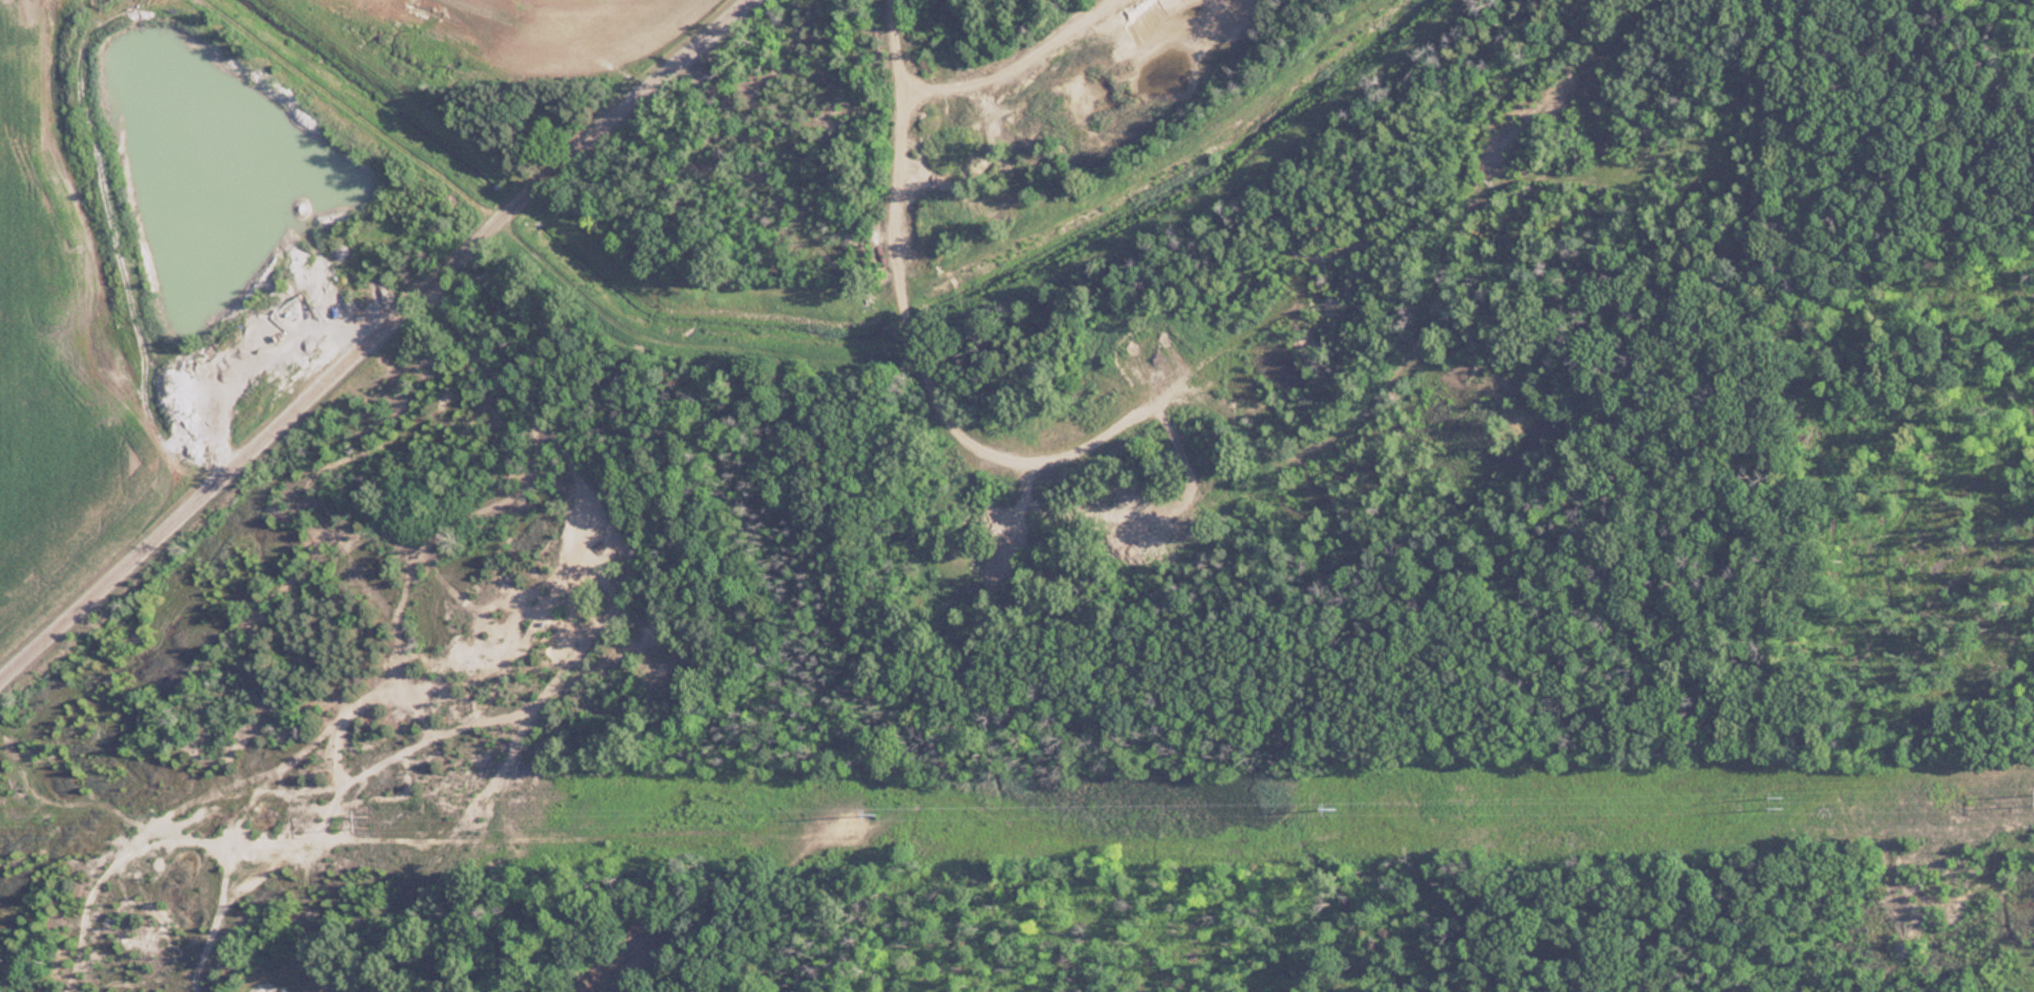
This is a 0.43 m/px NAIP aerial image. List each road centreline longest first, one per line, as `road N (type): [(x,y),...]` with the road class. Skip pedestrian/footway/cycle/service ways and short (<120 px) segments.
road 1 (residential): [(0,687),(754,0)]

